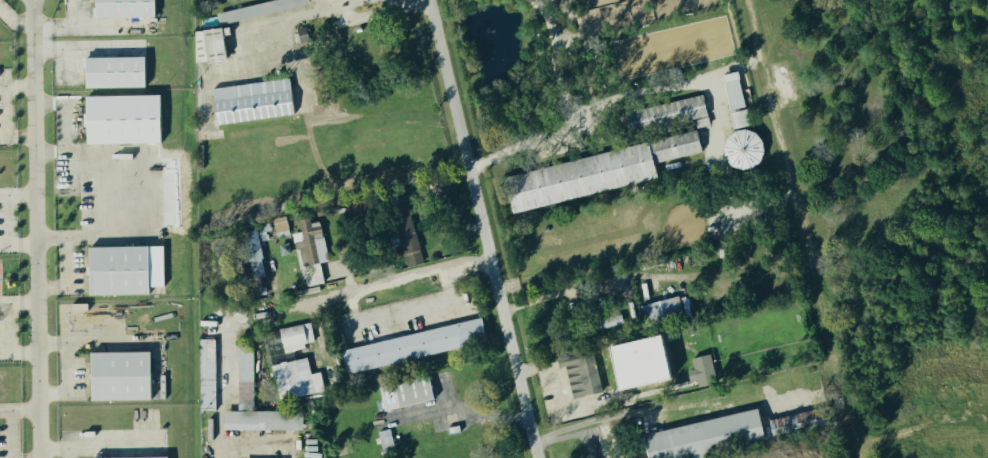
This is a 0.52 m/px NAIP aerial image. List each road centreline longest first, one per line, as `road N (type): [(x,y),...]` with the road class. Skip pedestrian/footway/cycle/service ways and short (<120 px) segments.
road 1 (residential): [(537,457),(432,0)]
road 2 (residential): [(40,457),(33,0)]
road 3 (residential): [(491,256),(357,282),(223,325)]
road 4 (residential): [(219,457),(223,325)]
road 5 (residential): [(504,311),(620,280)]

